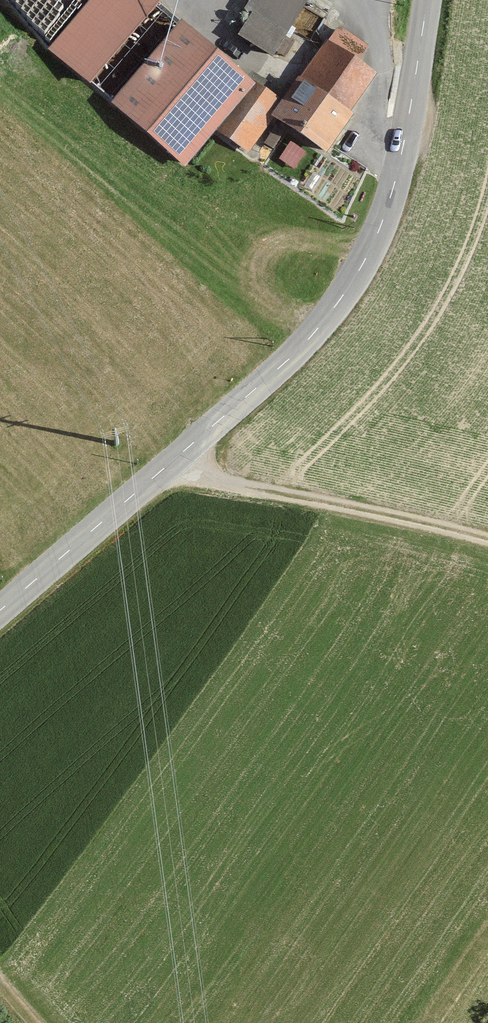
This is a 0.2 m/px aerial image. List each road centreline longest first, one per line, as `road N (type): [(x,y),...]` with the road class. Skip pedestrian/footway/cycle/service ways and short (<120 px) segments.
road 1 (unclassified): [(428,0),(393,196),(347,292),(232,411),(0,610)]
road 2 (track): [(168,466),(487,540)]

